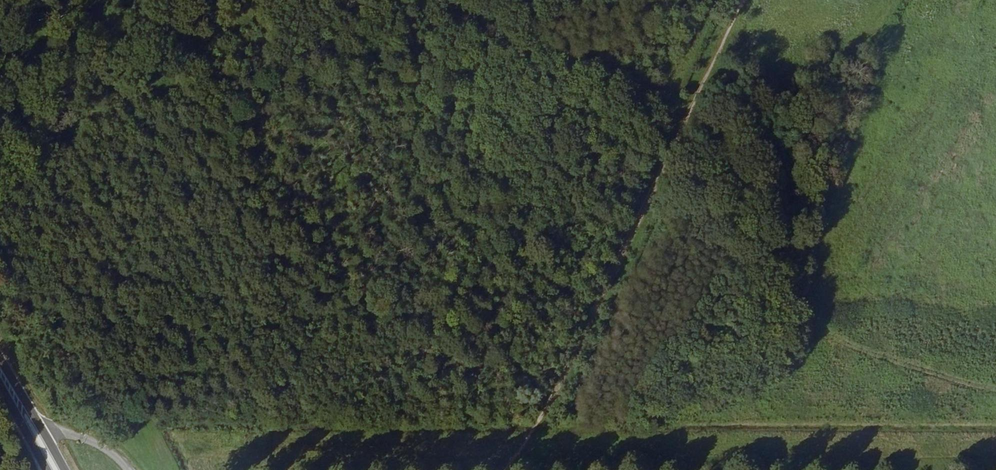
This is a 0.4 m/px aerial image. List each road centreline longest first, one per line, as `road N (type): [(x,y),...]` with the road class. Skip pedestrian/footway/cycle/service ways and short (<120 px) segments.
road 1 (track): [(742,0),(566,370),(506,469)]

